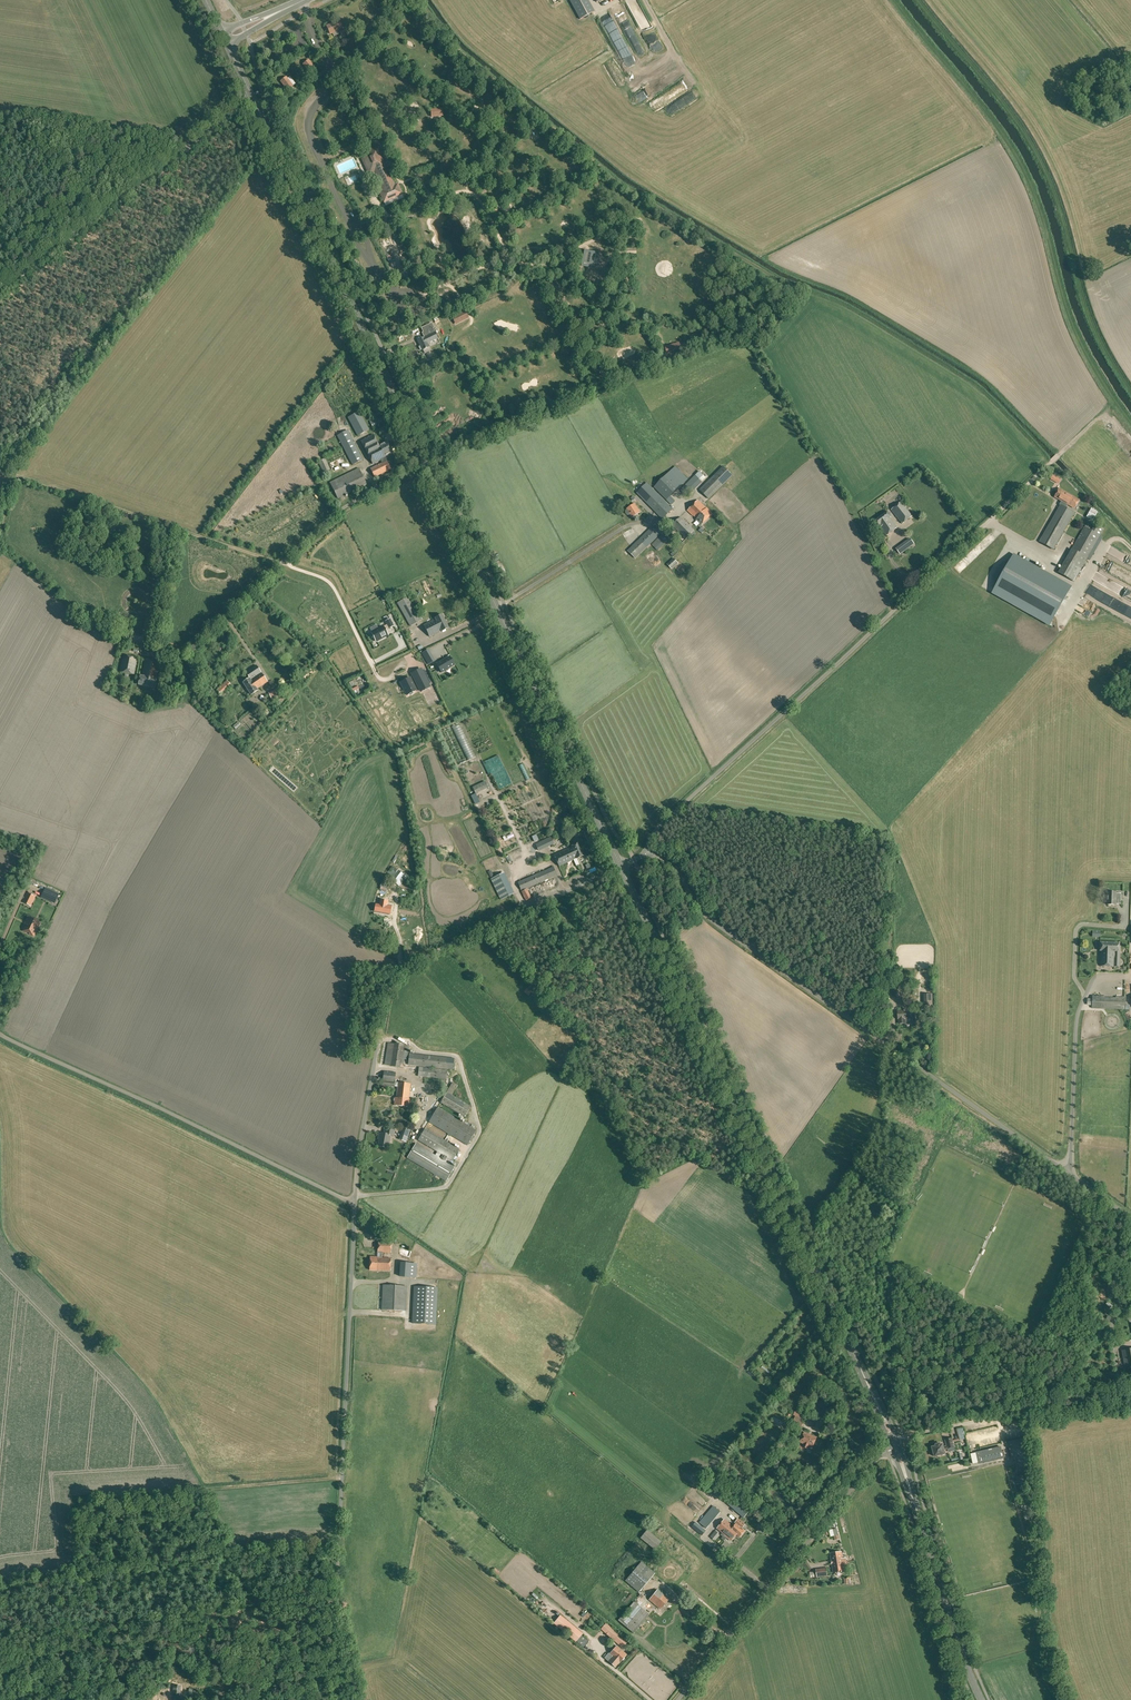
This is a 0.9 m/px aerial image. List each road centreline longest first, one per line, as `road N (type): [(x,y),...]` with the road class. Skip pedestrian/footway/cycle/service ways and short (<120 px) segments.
road 1 (secondary): [(895,1442),(621,866)]
road 2 (unclassified): [(648,856),(674,868),(716,925),(1130,1218)]
road 3 (unclassified): [(648,856),(656,829),(1059,455)]
road 4 (unclassified): [(364,1699),(341,1586),(355,1204)]
road 5 (unclassified): [(355,1204),(394,978),(408,964),(621,866)]
road 6 (track): [(918,0),(1044,154),(1090,307),(1130,389)]
road 7 (secondary): [(621,866),(428,464)]
road 8 (secondary): [(428,464),(252,98)]
road 9 (track): [(0,470),(328,580),(354,629)]
road 10 (unclassified): [(355,1204),(0,1034)]
road 11 (track): [(506,254),(538,269),(647,213),(707,257),(699,303),(655,297),(637,318)]
road 12 (unclassified): [(428,464),(338,511),(182,658),(147,656)]
road 13 (unclassified): [(677,1699),(895,1442)]
road 14 (tertiary): [(0,288),(252,98)]
road 15 (track): [(568,171),(484,100),(447,80),(414,38),(389,38),(380,49),(371,73),(378,84)]
road 16 (track): [(345,1477),(74,1498)]
road 17 (secondary): [(982,1699),(895,1442)]
road 18 (track): [(416,192),(443,274),(471,312),(453,337),(460,358),(446,376),(468,423)]
road 19 (track): [(550,263),(594,348),(496,391),(508,408)]
road 20 (track): [(429,196),(474,195),(506,254),(424,281),(425,293)]
road 21 (track): [(472,318),(525,300),(541,331),(491,357),(476,330)]
road 22 (track): [(331,1478),(333,1452),(207,1462),(216,1478)]
road 23 (track): [(409,177),(412,159),(381,115),(378,84),(388,78),(419,101)]
road 24 (track): [(506,248),(568,228),(628,188)]
road 25 (track): [(1130,548),(1115,537),(1104,540),(1073,585),(1046,559)]
road 26 (track): [(637,318),(601,327),(568,254)]

